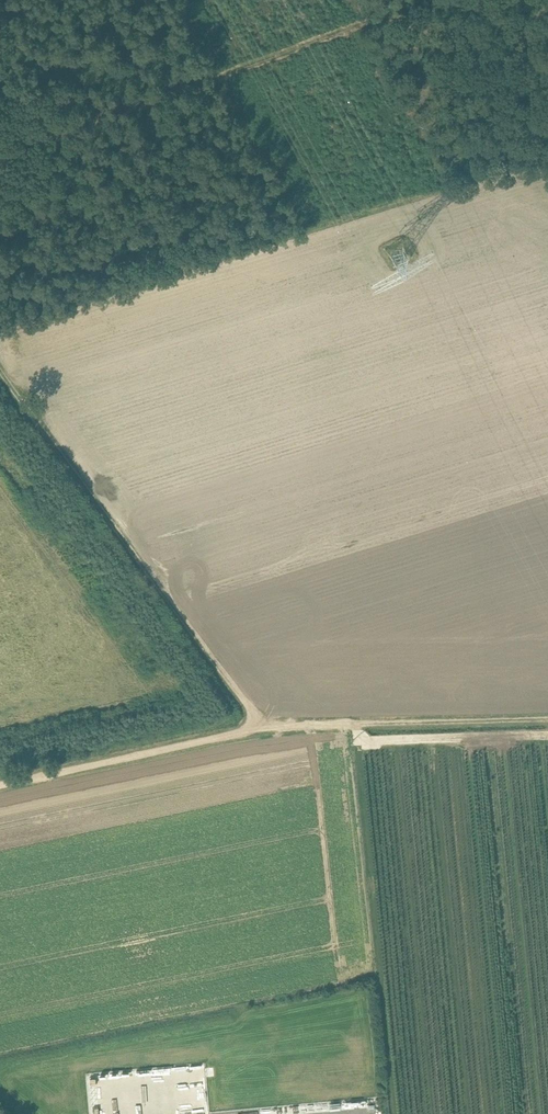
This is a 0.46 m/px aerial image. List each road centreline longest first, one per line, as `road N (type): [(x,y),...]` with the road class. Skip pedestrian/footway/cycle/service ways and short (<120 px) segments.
road 1 (track): [(0,332),(547,168)]
road 2 (track): [(0,359),(265,726)]
road 3 (track): [(547,716),(265,726)]
road 4 (track): [(265,726),(0,785)]

